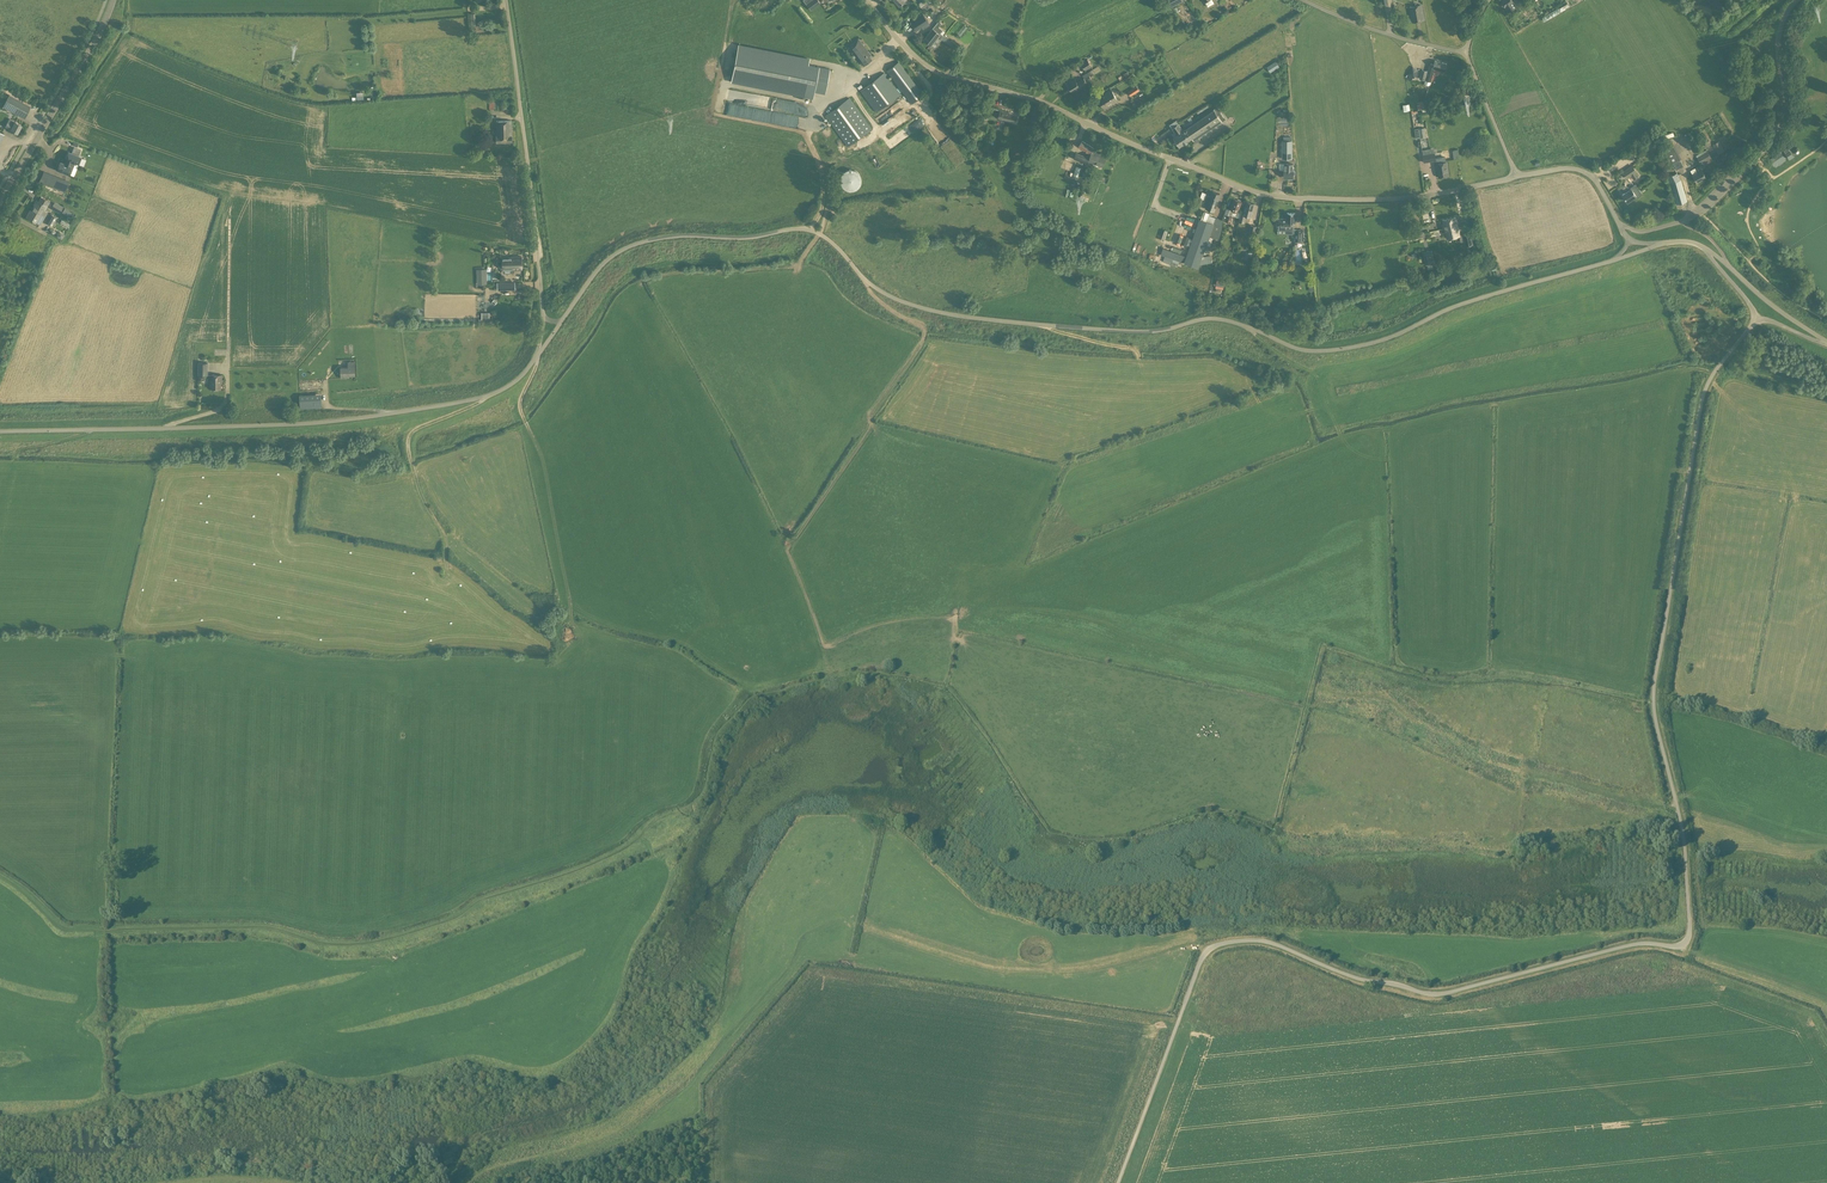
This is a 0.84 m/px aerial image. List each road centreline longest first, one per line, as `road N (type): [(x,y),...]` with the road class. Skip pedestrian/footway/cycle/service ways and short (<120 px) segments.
road 1 (unclassified): [(1118,1182),(1206,952),(1218,945),(1273,944),(1346,975),(1435,994),(1635,945),(1687,941),(1683,835),(1656,720),(1656,683),(1702,399),(1756,318)]
road 2 (unclassified): [(560,322),(593,274),(635,245),(789,229),(817,232),(875,287),(931,311),(1143,332),(1226,320),(1321,351),(1388,338),(1464,303),(1614,260)]
road 3 (unclassified): [(1517,176),(1375,200),(1258,192),(1047,105),(932,68),(867,0)]
road 4 (unclassified): [(0,431),(335,420),(489,395),(538,355)]
road 5 (track): [(863,278),(926,334),(788,549),(822,643)]
road 6 (unclassified): [(544,317),(507,0)]
road 7 (track): [(538,355),(520,405),(545,462),(578,654)]
road 8 (unclassified): [(1683,221),(1762,149),(1785,116),(1778,38),(1796,0)]
road 9 (track): [(489,395),(408,439),(421,494),(444,538),(448,579)]
road 10 (tertiary): [(0,201),(114,0)]
road 11 (unclassified): [(1304,0),(1383,32),(1467,52)]
road 12 (unclassified): [(1517,176),(1467,52)]
road 13 (unclassified): [(1619,225),(1583,171),(1517,176)]
road 14 (unclassified): [(1826,342),(1727,264)]

